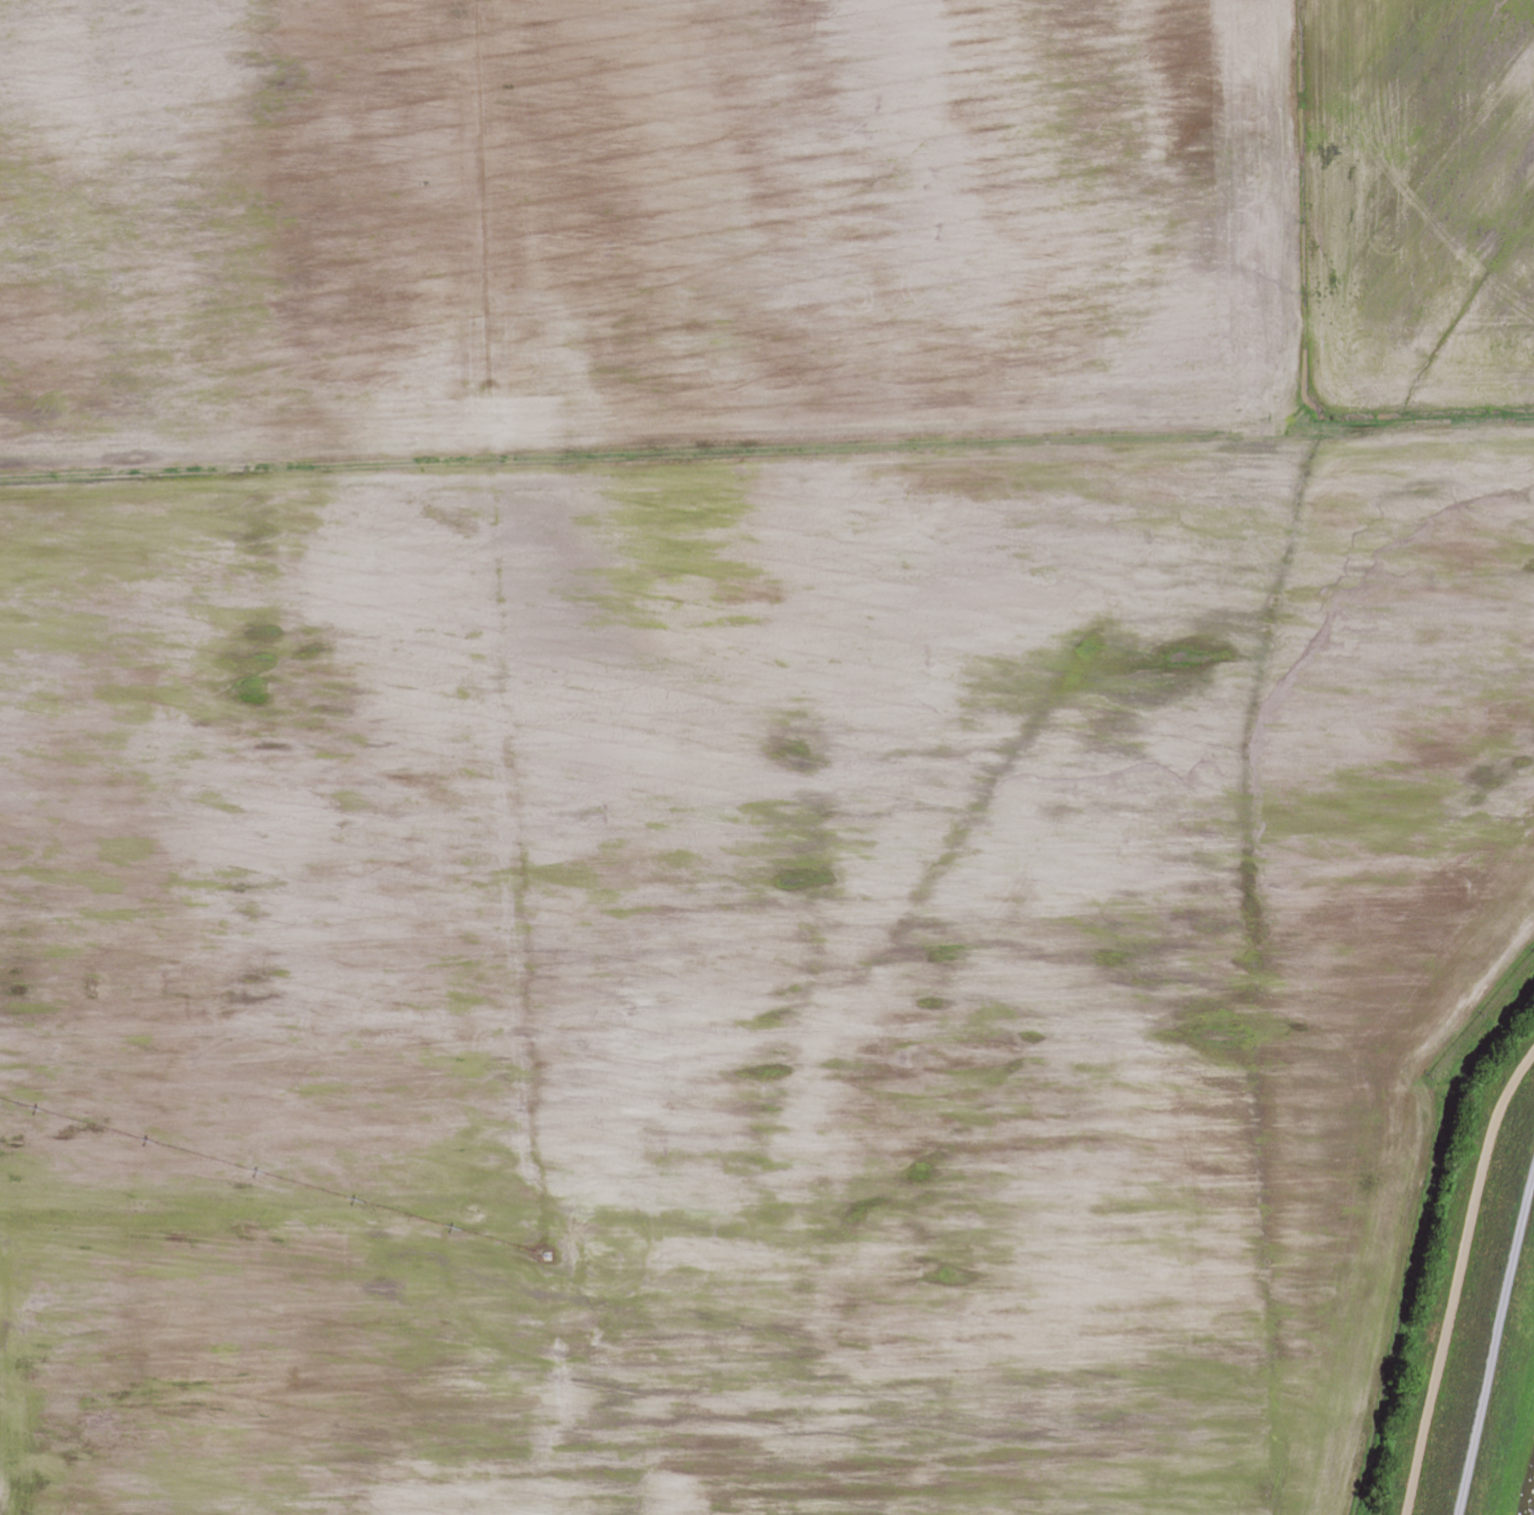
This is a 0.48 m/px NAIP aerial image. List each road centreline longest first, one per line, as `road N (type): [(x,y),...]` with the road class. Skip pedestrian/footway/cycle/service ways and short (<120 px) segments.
road 1 (residential): [(1408,1514),(1478,1183),(1508,1090),(1533,1051)]
road 2 (track): [(1459,1514),(1533,1168)]

